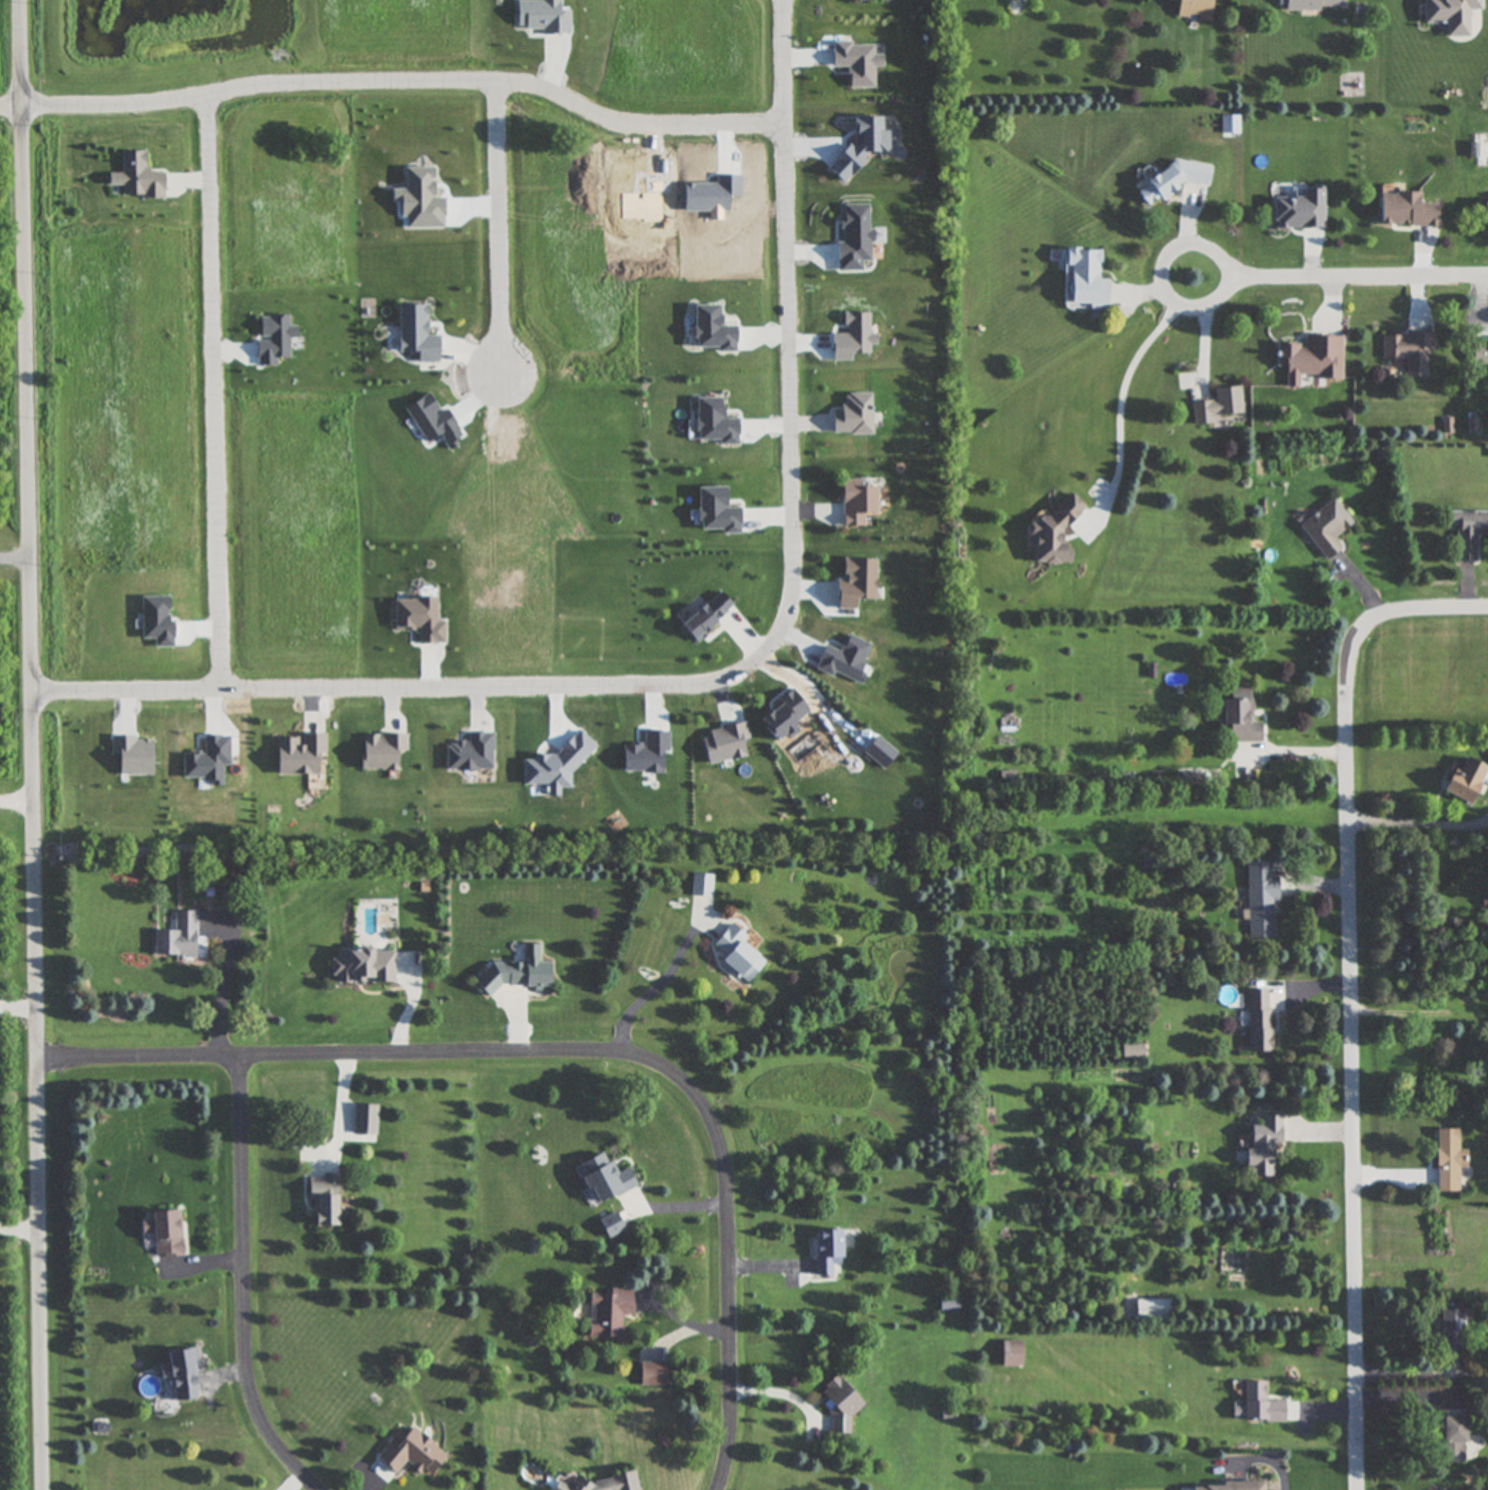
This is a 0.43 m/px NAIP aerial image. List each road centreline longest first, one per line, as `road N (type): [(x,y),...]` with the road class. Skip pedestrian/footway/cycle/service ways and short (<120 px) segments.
road 1 (residential): [(48,1489),(43,793),(18,0)]
road 2 (residential): [(38,681),(691,684),(732,679),(768,654),(789,605),(795,560),(787,0)]
road 3 (residential): [(1487,619),(1386,625),(1358,647),(1345,680),(1356,1489)]
road 4 (residential): [(786,129),(621,128),(524,84),(237,84),(187,100),(0,106)]
road 5 (residential): [(46,1050),(611,1049),(668,1070),(714,1125)]
road 6 (residential): [(208,94),(230,677)]
road 7 (residential): [(314,1489),(267,1422),(250,1368),(241,1052)]
road 8 (residential): [(714,1125),(728,1182),(733,1419),(720,1489)]
road 9 (residential): [(495,84),(501,387)]
road 10 (residential): [(1487,280),(1188,283)]

